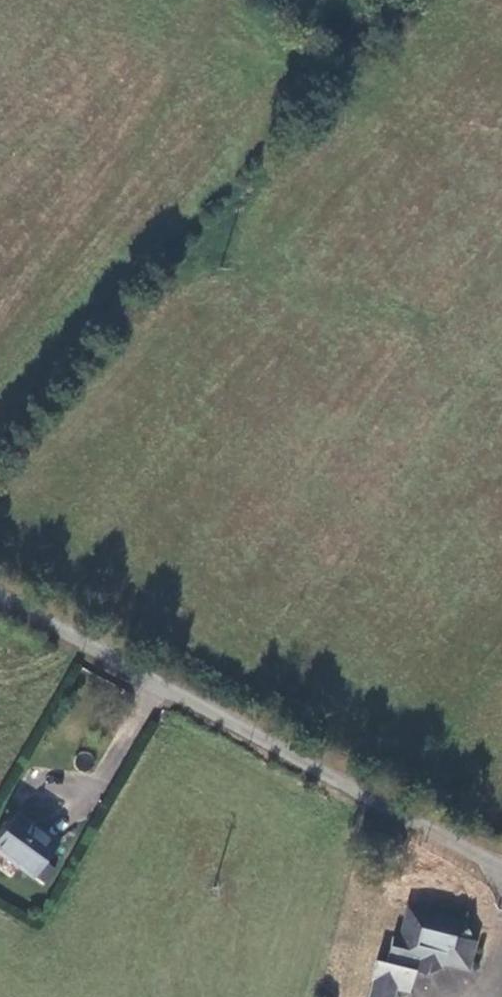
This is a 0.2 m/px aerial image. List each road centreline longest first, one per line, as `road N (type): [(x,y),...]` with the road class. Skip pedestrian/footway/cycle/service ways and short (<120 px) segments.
road 1 (unclassified): [(0,598),(501,865)]

